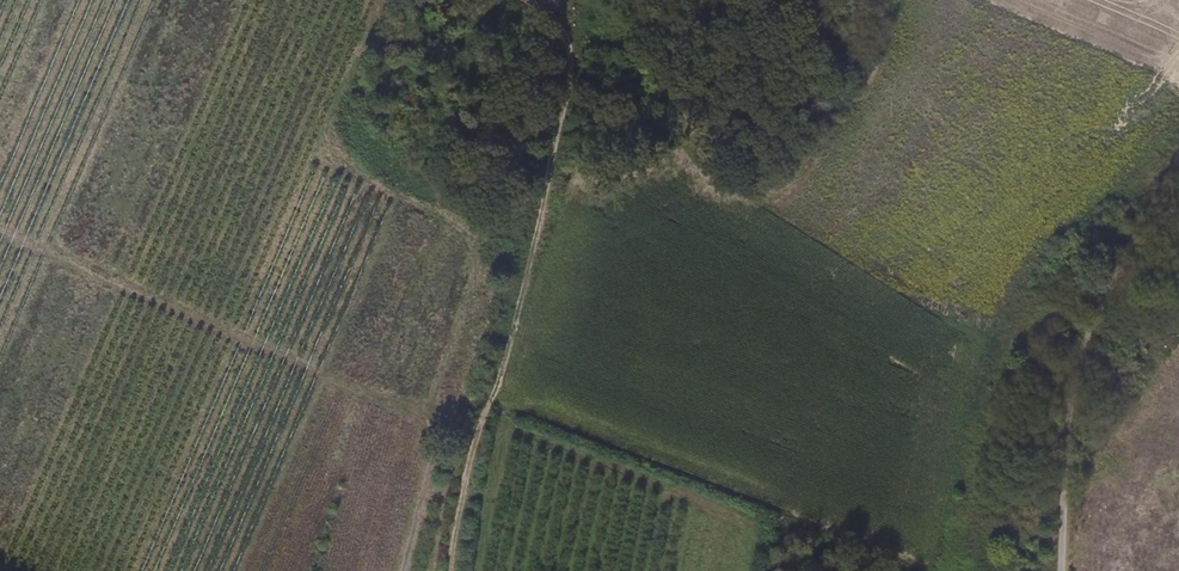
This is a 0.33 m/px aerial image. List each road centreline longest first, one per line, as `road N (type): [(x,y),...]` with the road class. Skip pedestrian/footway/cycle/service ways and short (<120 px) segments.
road 1 (track): [(516,0),(548,16),(565,38),(567,90),(529,269),(463,485),(453,570)]
road 2 (track): [(1062,570),(1070,391),(1105,295),(1178,166)]

